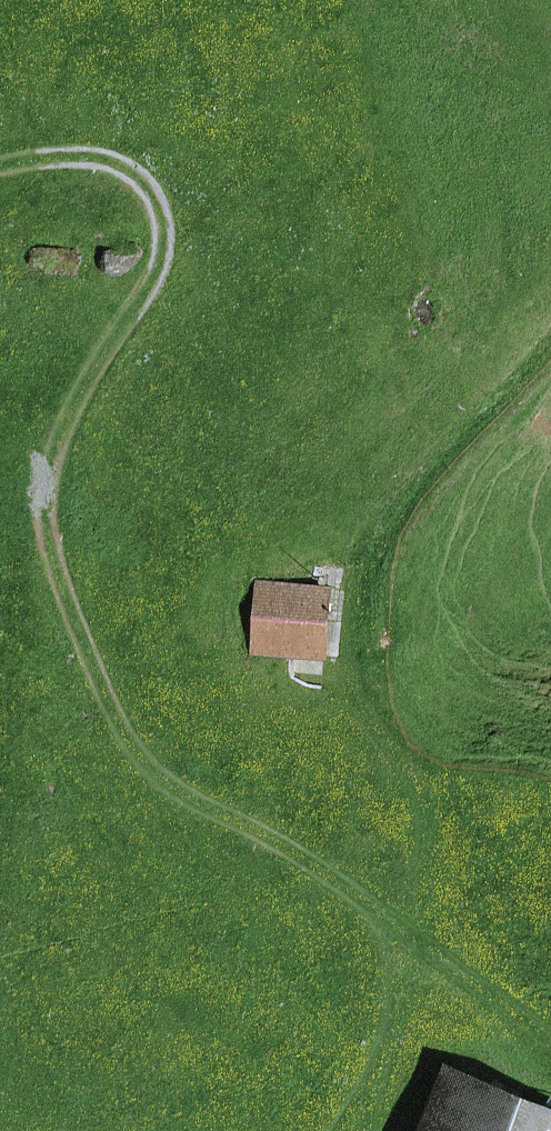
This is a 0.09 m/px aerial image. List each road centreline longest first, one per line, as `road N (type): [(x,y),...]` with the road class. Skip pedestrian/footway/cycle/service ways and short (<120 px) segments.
road 1 (track): [(0,172),(70,157),(118,166),(147,183),(164,208),(170,241),(161,275),(77,404),(57,453),(53,504),(67,604),(124,729),(187,793),(288,847),(550,1037)]
road 2 (track): [(397,921),(355,697),(349,621),(363,559),(400,502),(550,346)]

